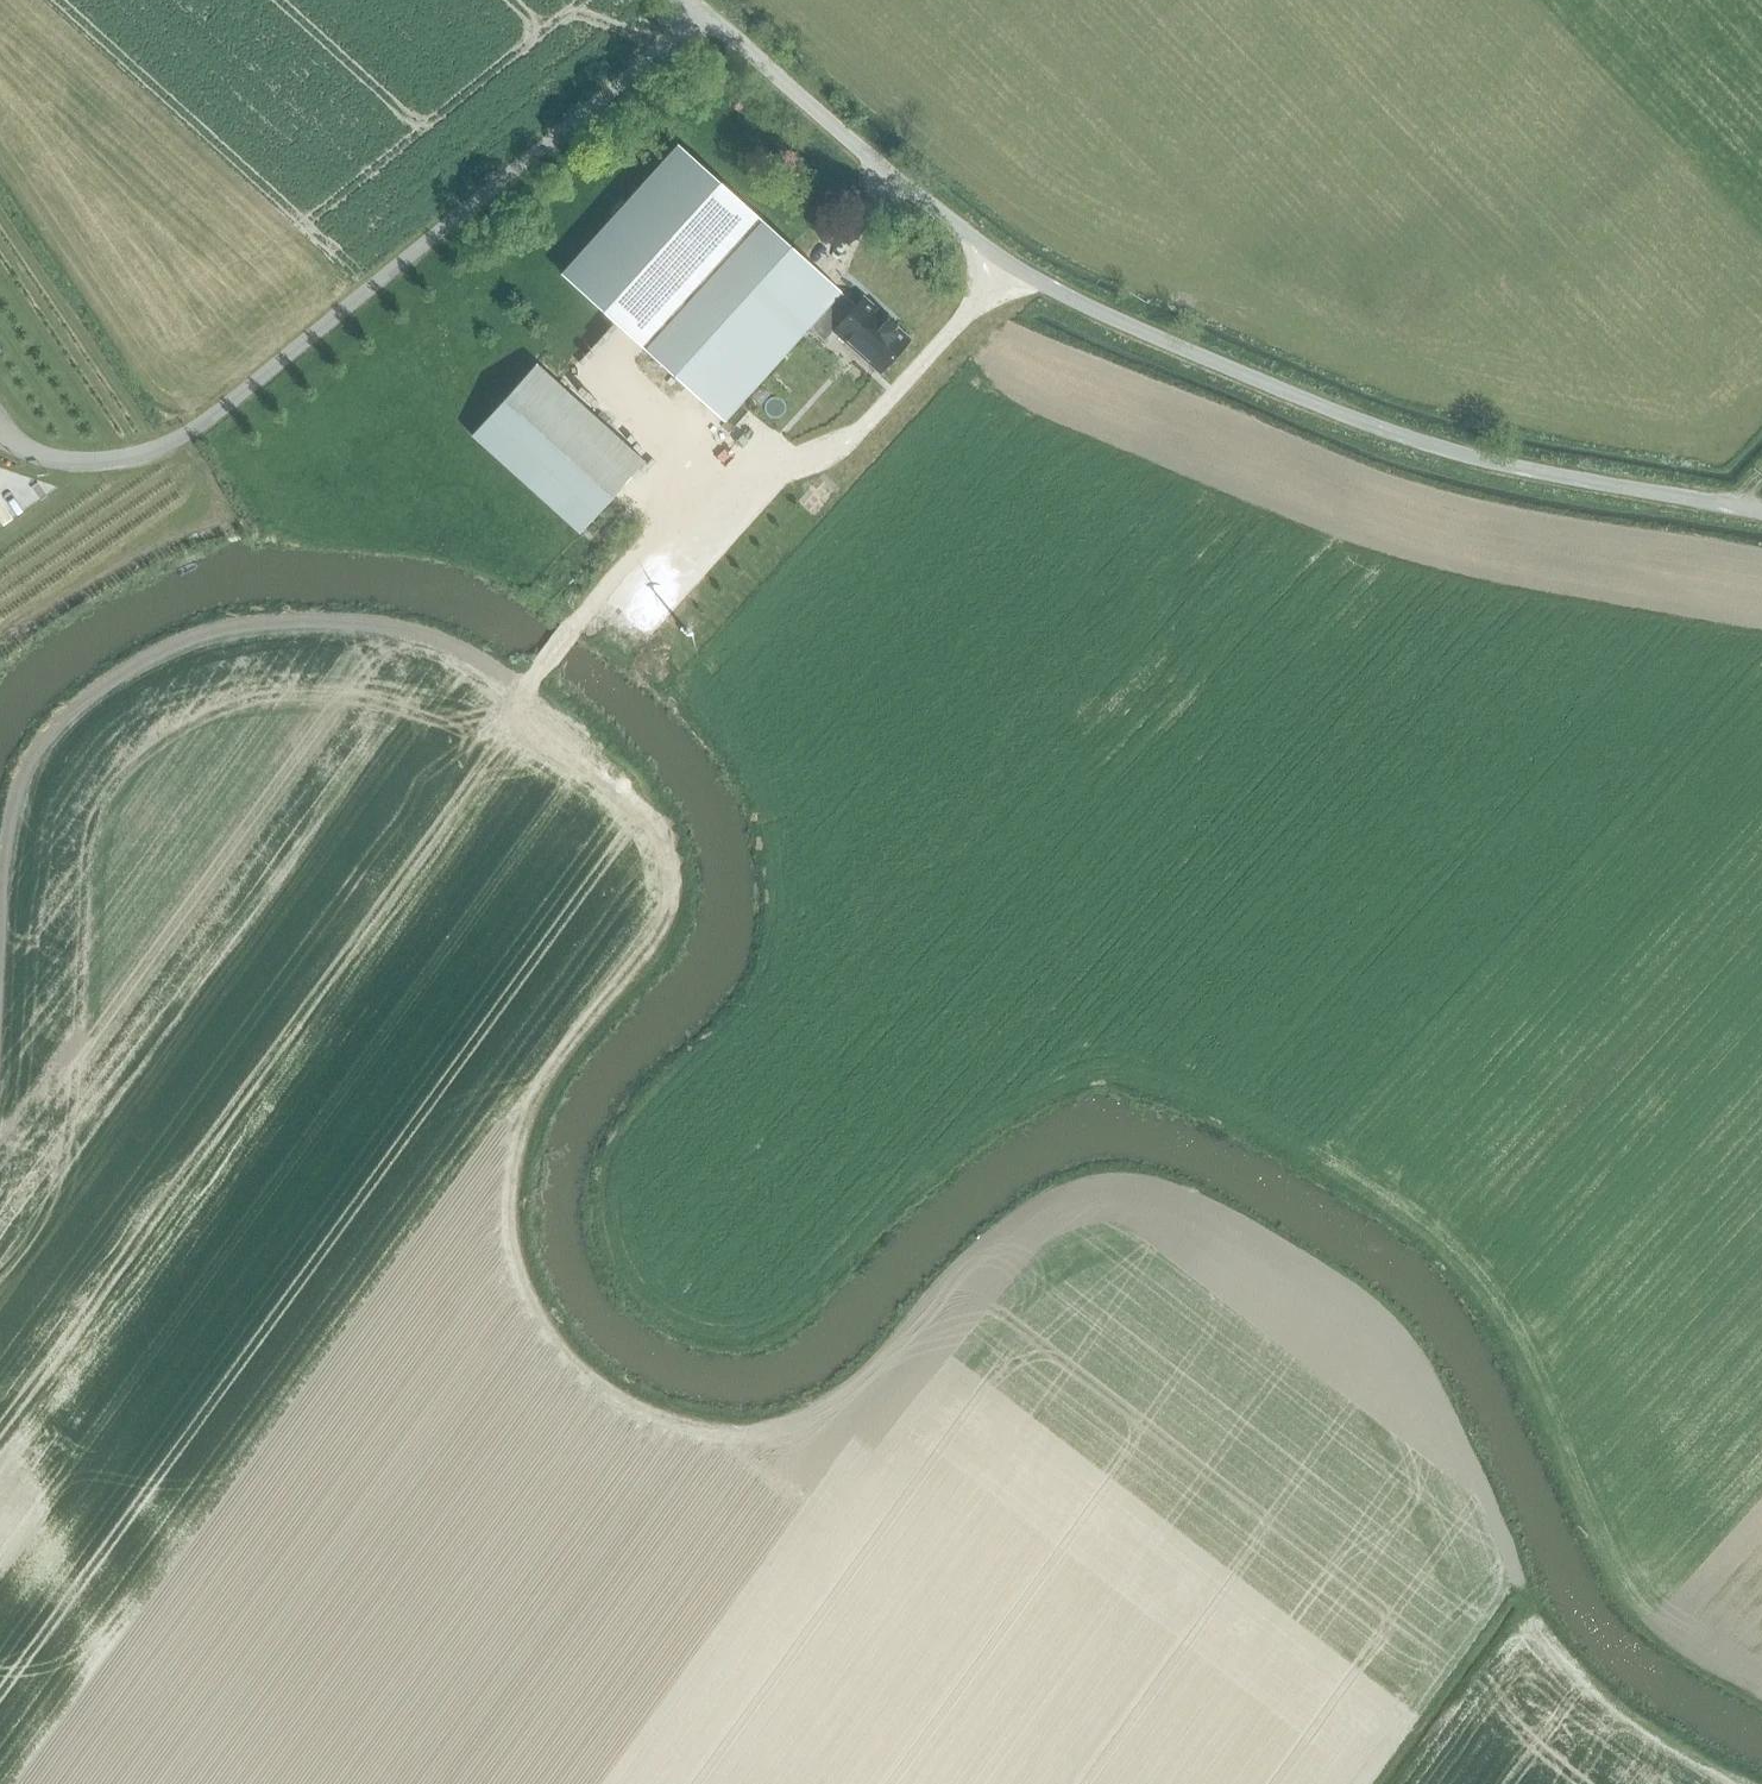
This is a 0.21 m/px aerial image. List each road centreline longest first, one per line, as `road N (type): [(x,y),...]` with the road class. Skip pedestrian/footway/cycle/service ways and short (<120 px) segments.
road 1 (unclassified): [(1761,513),(1399,438),(1082,307),(954,225),(687,0)]

